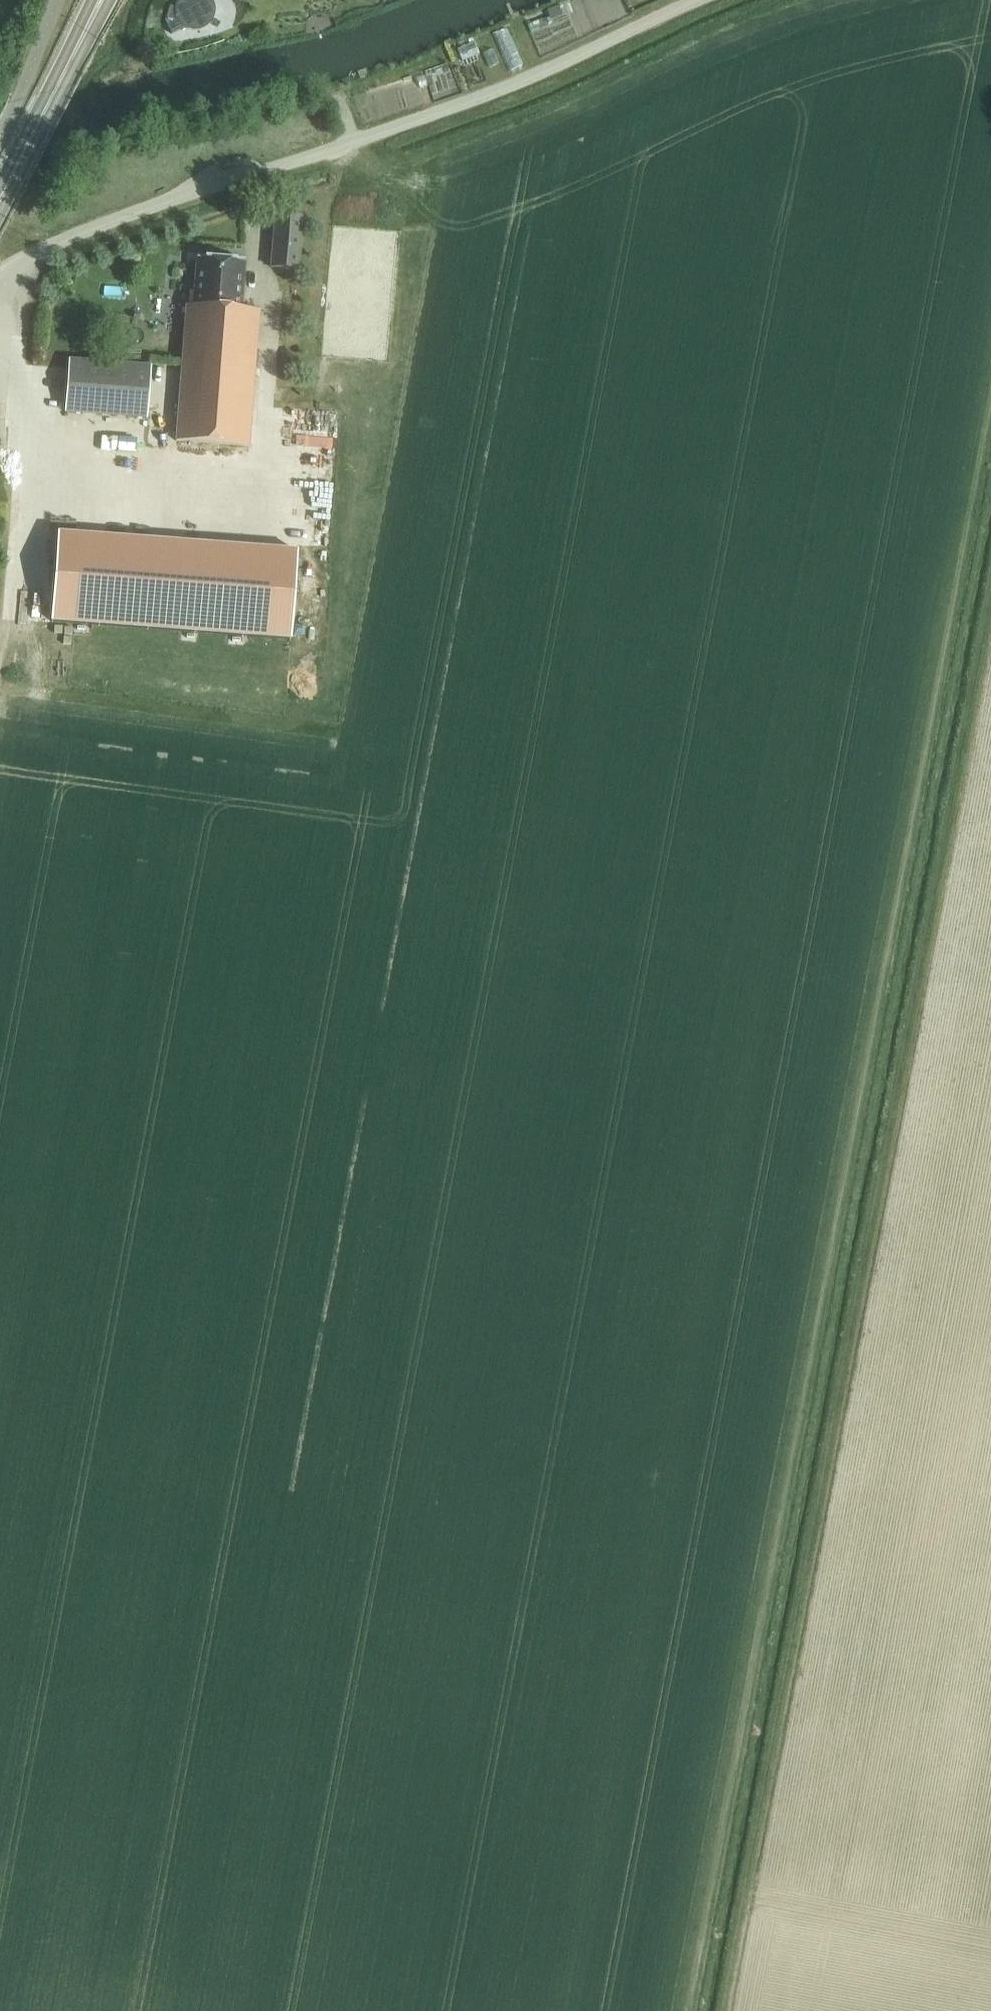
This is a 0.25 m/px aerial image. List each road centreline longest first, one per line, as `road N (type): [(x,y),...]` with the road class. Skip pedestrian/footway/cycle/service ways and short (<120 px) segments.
road 1 (unclassified): [(0,292),(31,260),(60,246),(469,105),(706,0)]
road 2 (track): [(30,449),(267,467),(279,290)]
road 3 (track): [(0,649),(35,464),(0,356)]
road 4 (secondary): [(0,218),(112,0)]
road 5 (secondary): [(92,0),(0,186)]

